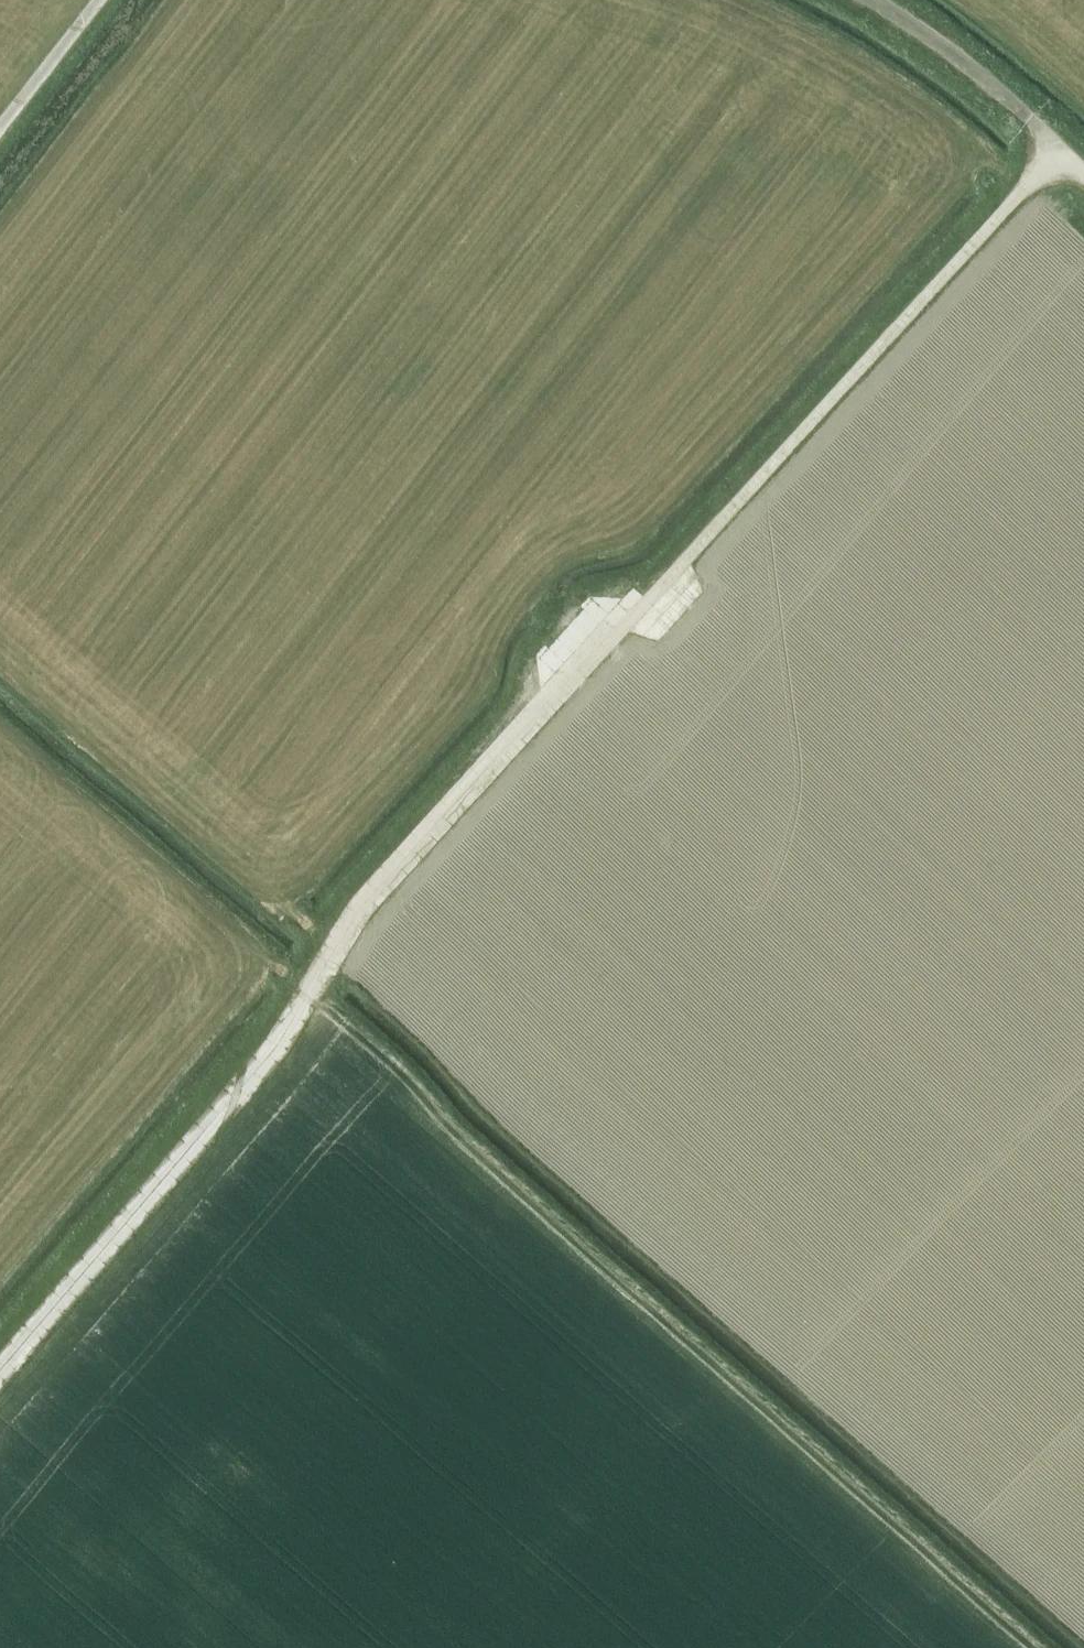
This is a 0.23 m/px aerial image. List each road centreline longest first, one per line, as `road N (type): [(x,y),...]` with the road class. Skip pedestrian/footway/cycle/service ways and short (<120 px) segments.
road 1 (unclassified): [(0,1369),(265,1058),(359,905),(1060,147)]
road 2 (track): [(876,0),(964,60),(1060,147)]
road 3 (track): [(0,126),(98,0)]

